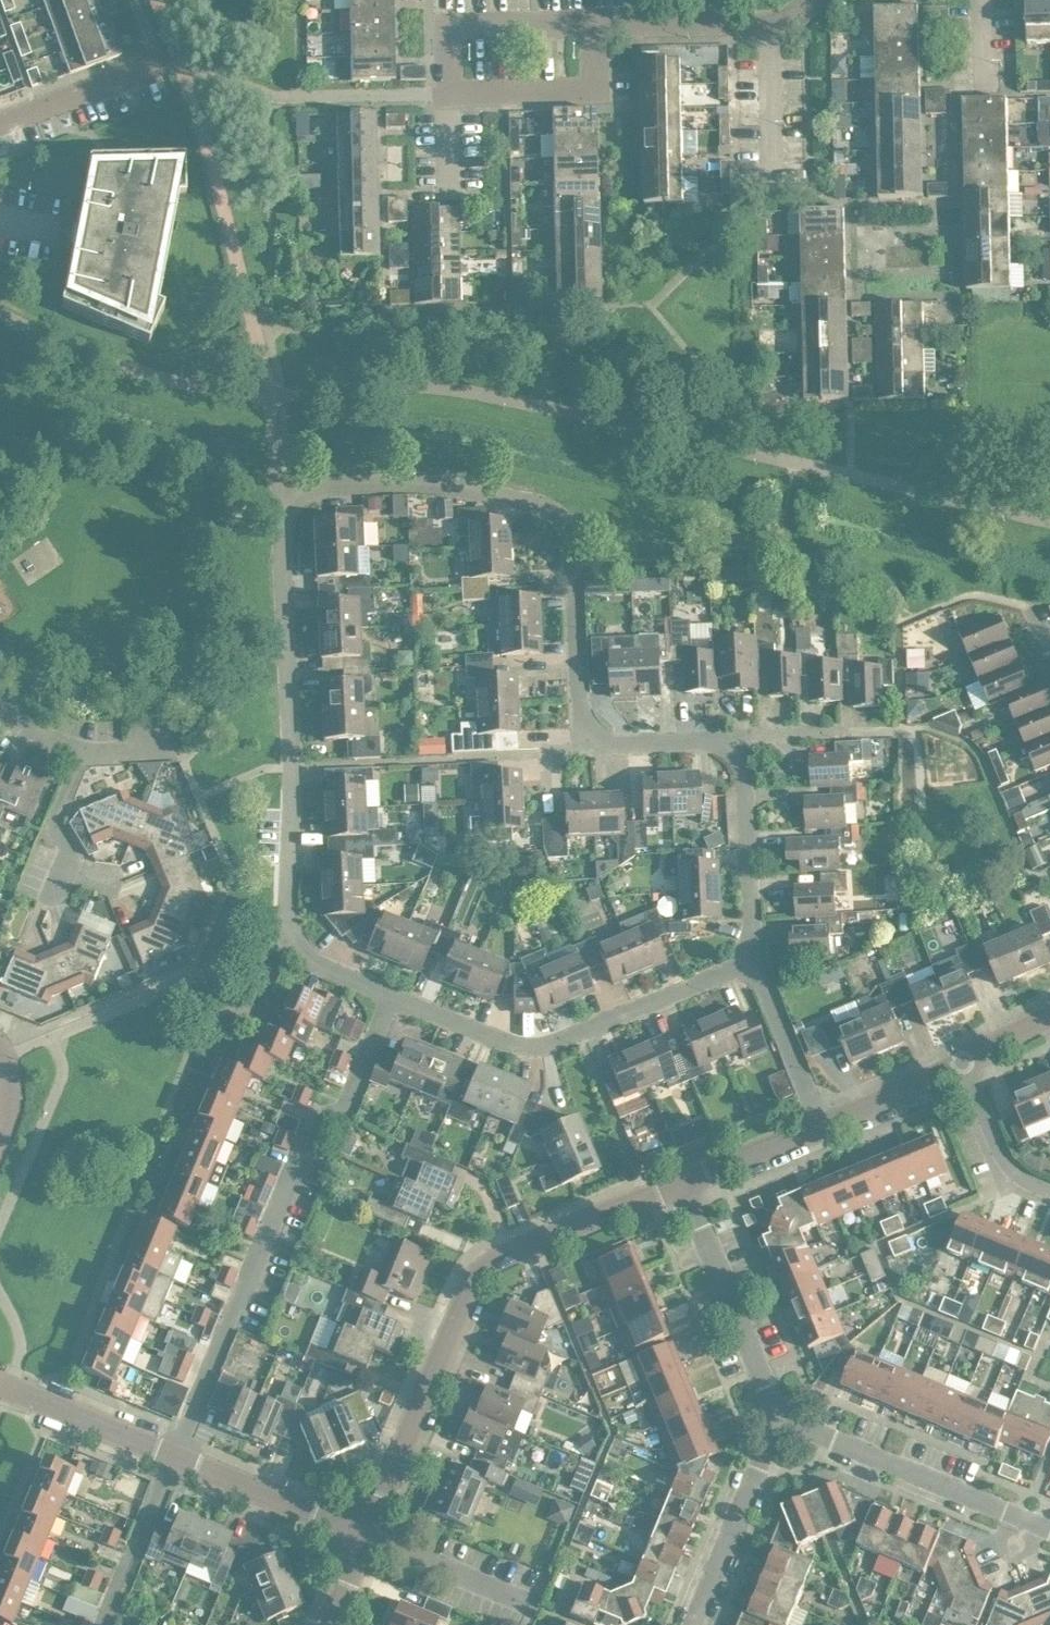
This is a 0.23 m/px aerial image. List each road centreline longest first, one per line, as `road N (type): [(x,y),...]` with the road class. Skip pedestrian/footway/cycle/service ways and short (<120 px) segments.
road 1 (residential): [(725,738),(583,741),(568,526),(544,508),(508,494),(434,483),(284,489),(290,933),(327,967),(393,1000)]
road 2 (residential): [(366,1534),(474,1266),(688,1181)]
road 3 (residential): [(173,1455),(310,1133),(343,1111),(393,1000)]
road 4 (residential): [(393,1000),(543,1051),(752,968)]
road 5 (residential): [(1049,1529),(776,1414)]
road 6 (residential): [(776,1414),(688,1181)]
road 7 (residential): [(752,968),(743,767),(725,738)]
road 8 (residential): [(690,1624),(776,1414)]
road 9 (residential): [(446,93),(594,91),(592,22)]
road 10 (residential): [(802,0),(771,20),(592,22)]
road 11 (residential): [(592,22),(447,25),(446,93)]
road 12 (residential): [(366,1534),(173,1455)]
road 13 (residential): [(173,1455),(0,1384)]
road 14 (residential): [(102,1624),(173,1455)]
road 15 (residential): [(366,1534),(528,1602)]
road 16 (residential): [(816,1129),(752,968)]
road 17 (residential): [(161,67),(0,124)]
road 18 (residential): [(959,1070),(1005,1178),(1049,1195)]
road 19 (residential): [(100,884),(67,871),(57,832),(77,754)]
road 20 (residential): [(816,1129),(959,1070)]
road 21 (residential): [(688,1181),(816,1129)]

